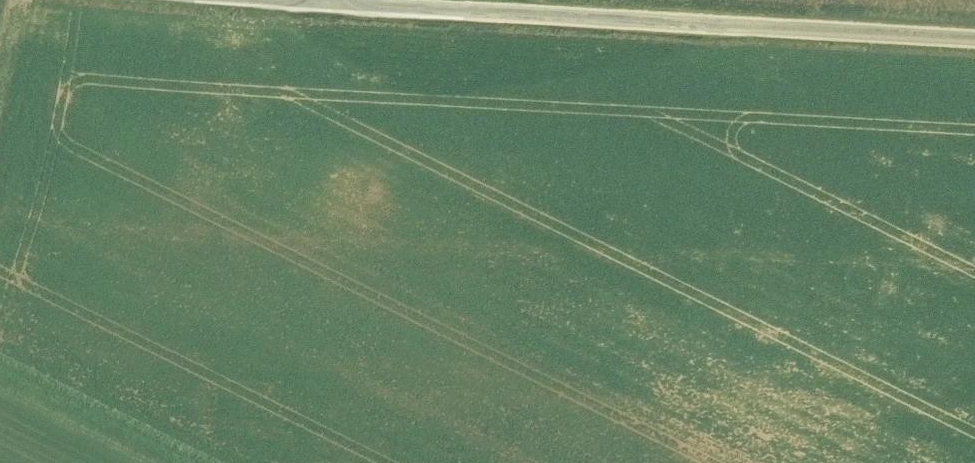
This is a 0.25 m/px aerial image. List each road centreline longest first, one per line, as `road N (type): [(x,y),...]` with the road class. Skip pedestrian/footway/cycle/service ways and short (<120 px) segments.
road 1 (unclassified): [(974,40),(295,0)]

